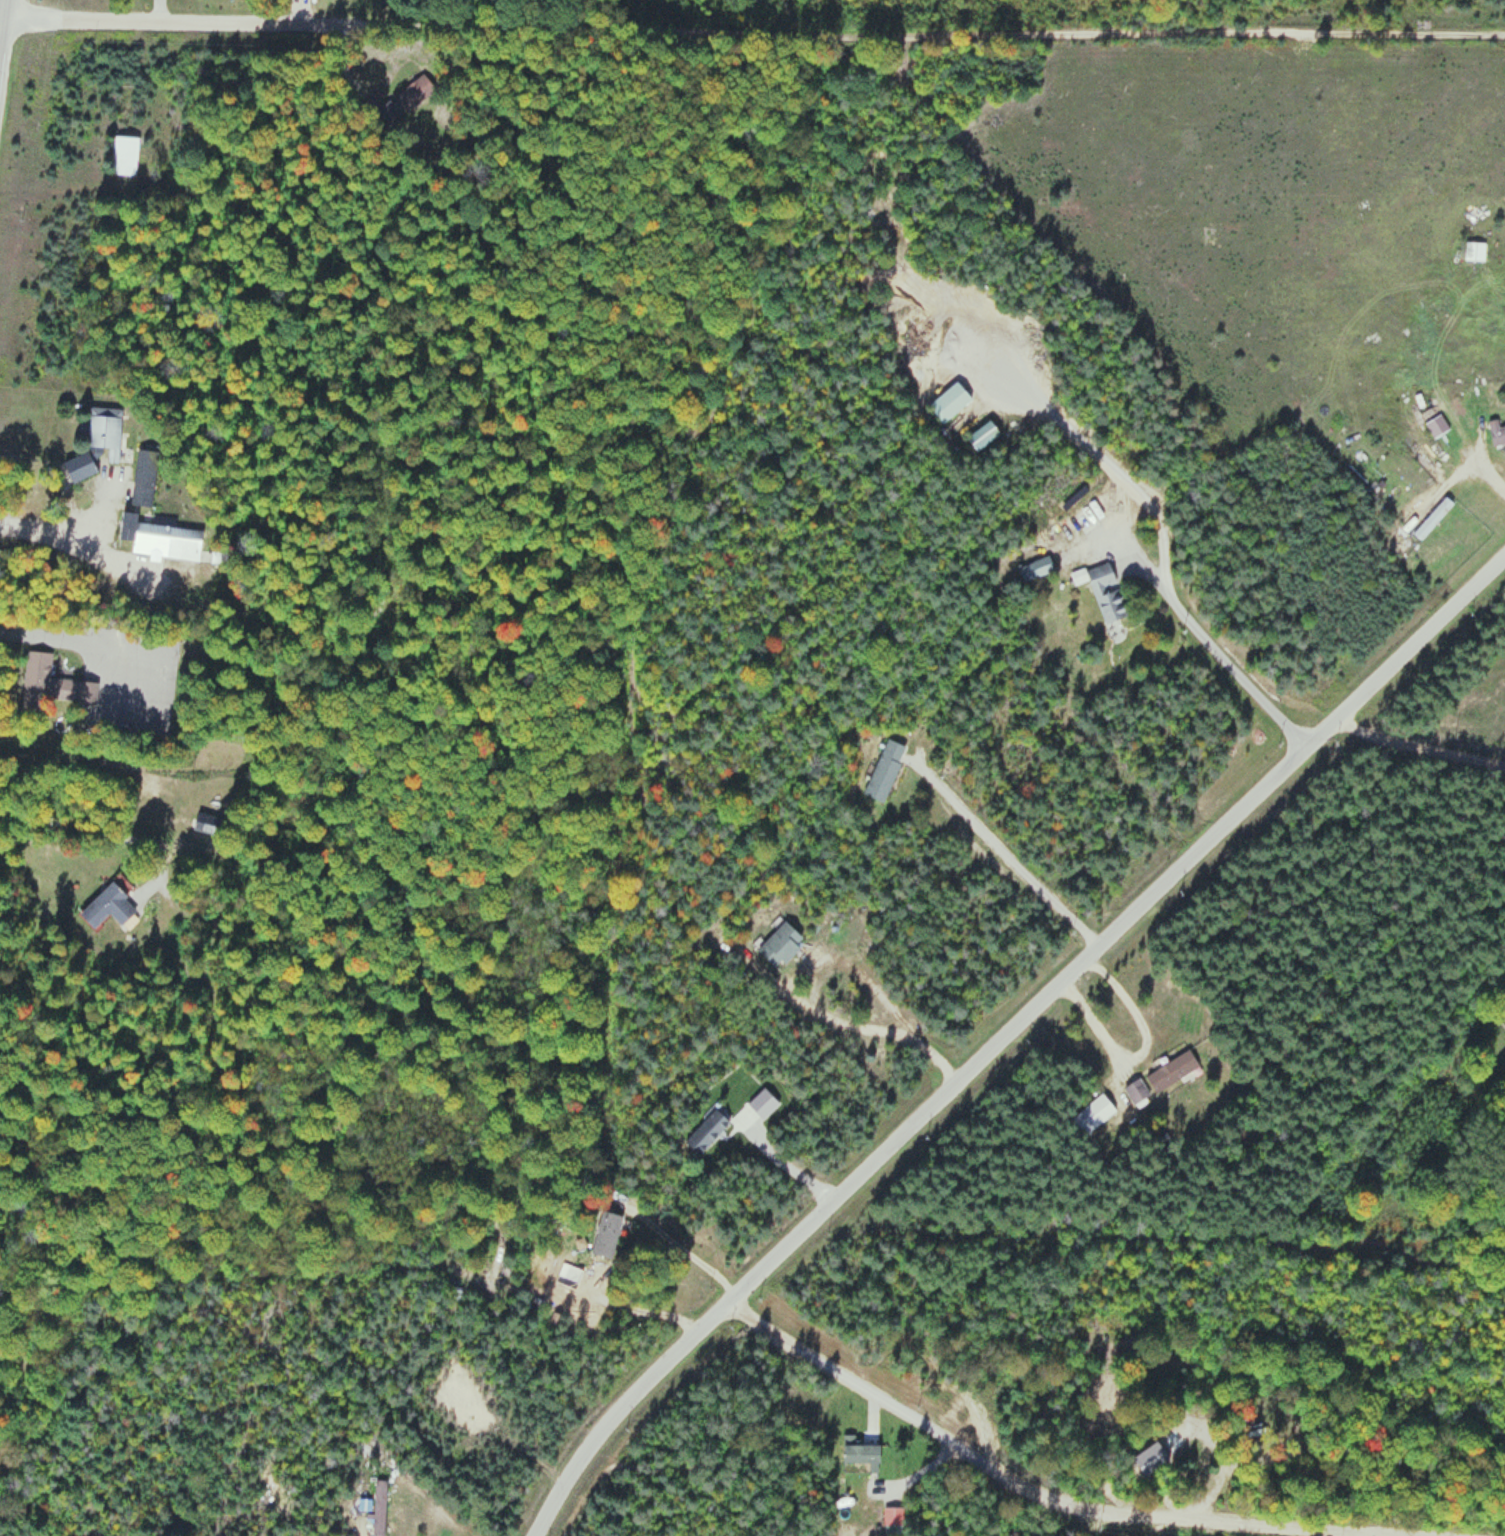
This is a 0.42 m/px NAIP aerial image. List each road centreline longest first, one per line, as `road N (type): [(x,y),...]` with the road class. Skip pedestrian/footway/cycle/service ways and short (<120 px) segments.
road 1 (residential): [(531,1535),(570,1461),(606,1415),(1504,547)]
road 2 (track): [(1504,37),(528,28)]
road 3 (residential): [(725,1301),(1038,1496),(1261,1526),(1458,1535)]
road 4 (residential): [(528,28),(0,16)]

